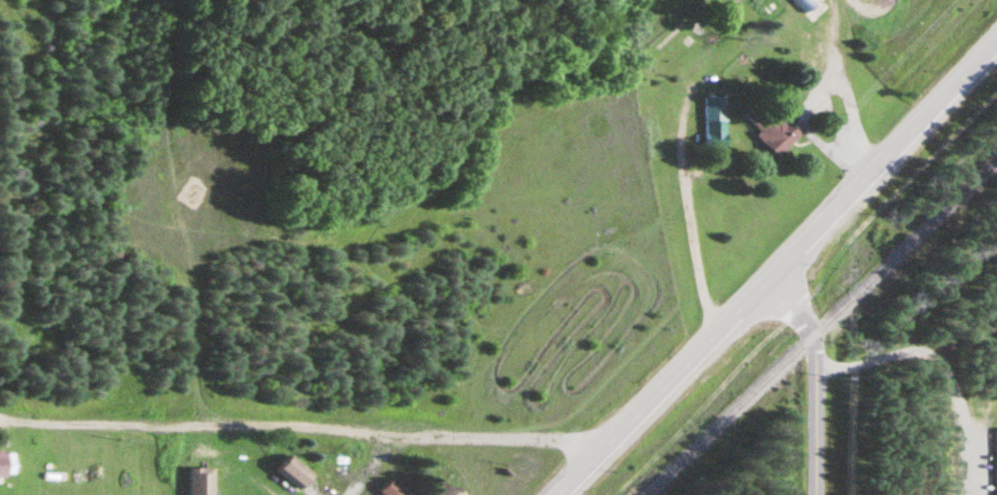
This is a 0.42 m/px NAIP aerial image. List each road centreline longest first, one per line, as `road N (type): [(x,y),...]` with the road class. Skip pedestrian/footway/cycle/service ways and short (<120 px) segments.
road 1 (primary): [(996,41),(553,494)]
road 2 (track): [(996,100),(600,494)]
road 3 (residential): [(812,494),(813,361),(807,337),(769,279)]

